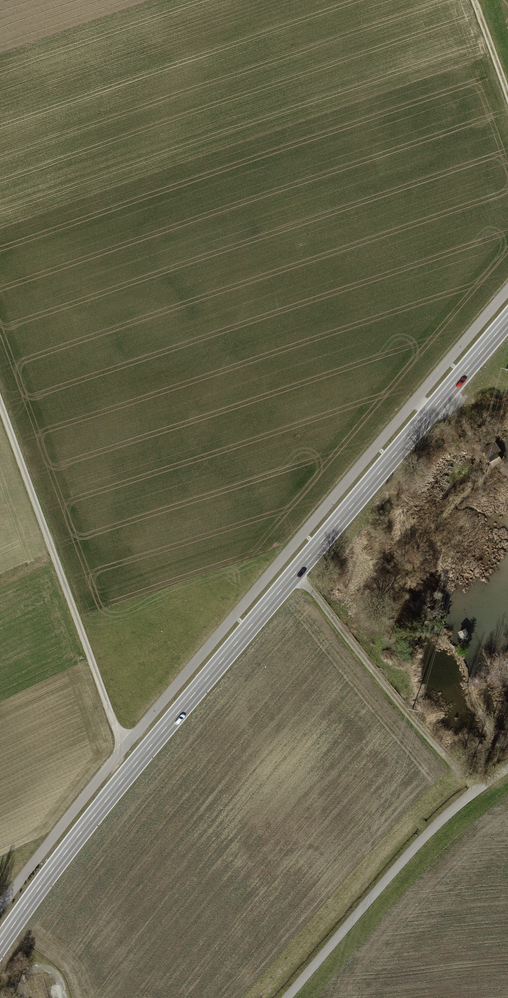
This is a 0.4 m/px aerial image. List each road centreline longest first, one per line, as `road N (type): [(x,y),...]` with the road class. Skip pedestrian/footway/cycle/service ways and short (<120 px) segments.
road 1 (secondary): [(507,320),(125,777),(0,945)]
road 2 (track): [(0,906),(507,291)]
road 3 (track): [(0,405),(127,744)]
road 4 (track): [(287,997),(427,833),(484,785)]
road 5 (track): [(296,572),(475,792)]

